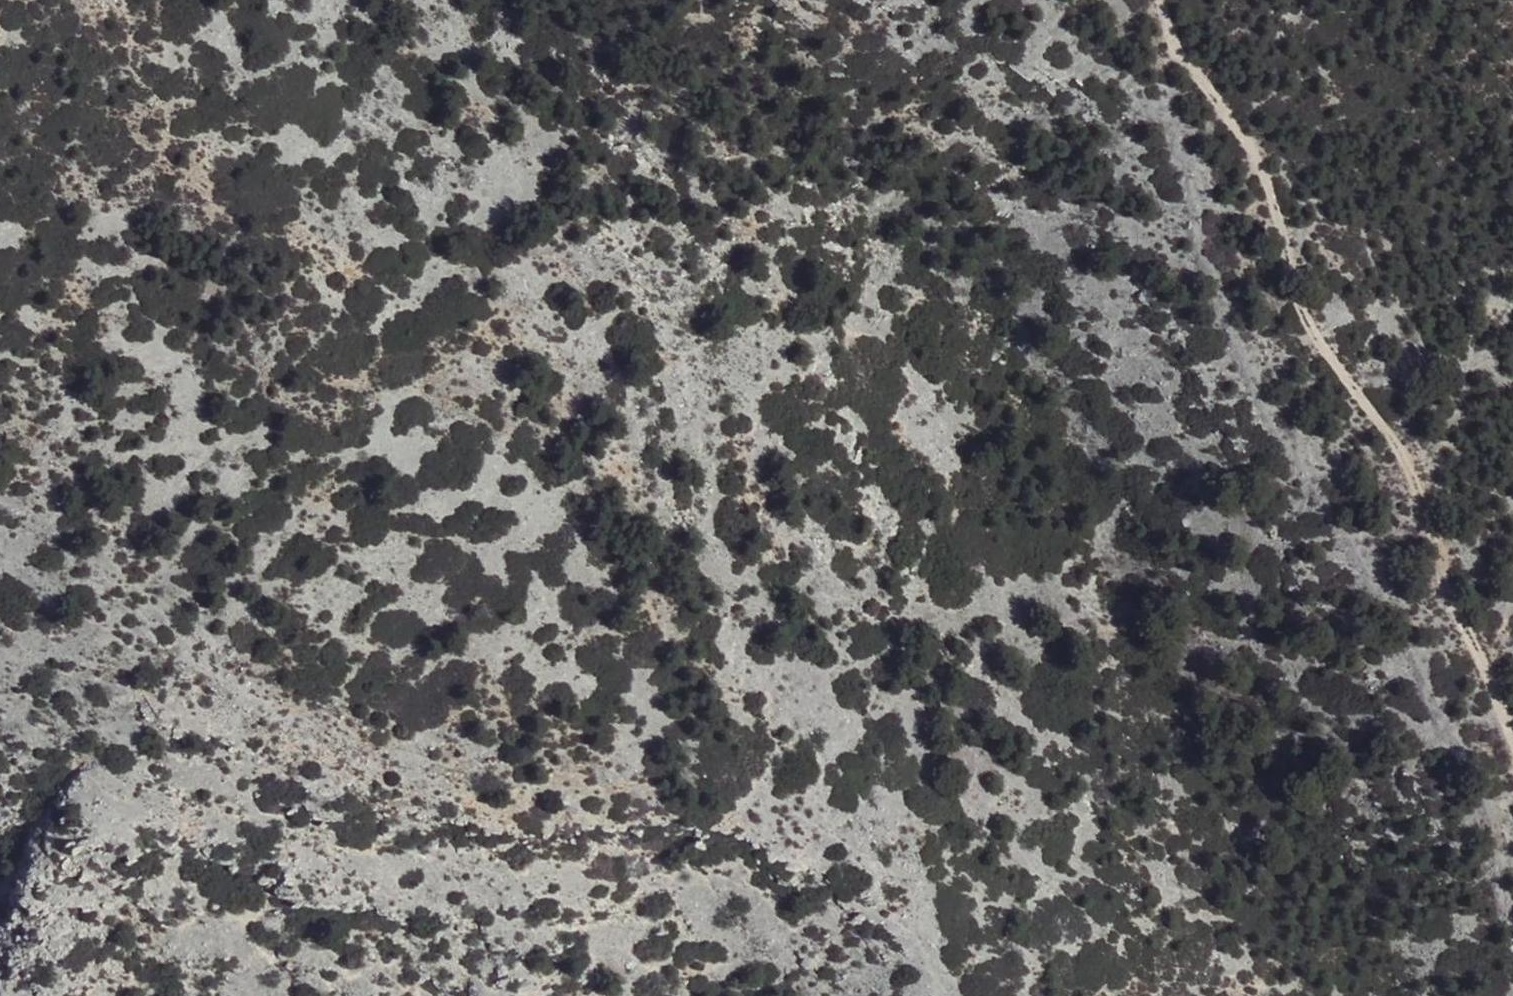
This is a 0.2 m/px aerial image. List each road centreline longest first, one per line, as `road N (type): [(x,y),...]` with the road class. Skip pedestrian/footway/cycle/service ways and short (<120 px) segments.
road 1 (track): [(1168,0),(1169,18),(1269,153),(1298,245),(1288,288),(1352,388),(1424,475),(1512,743)]

